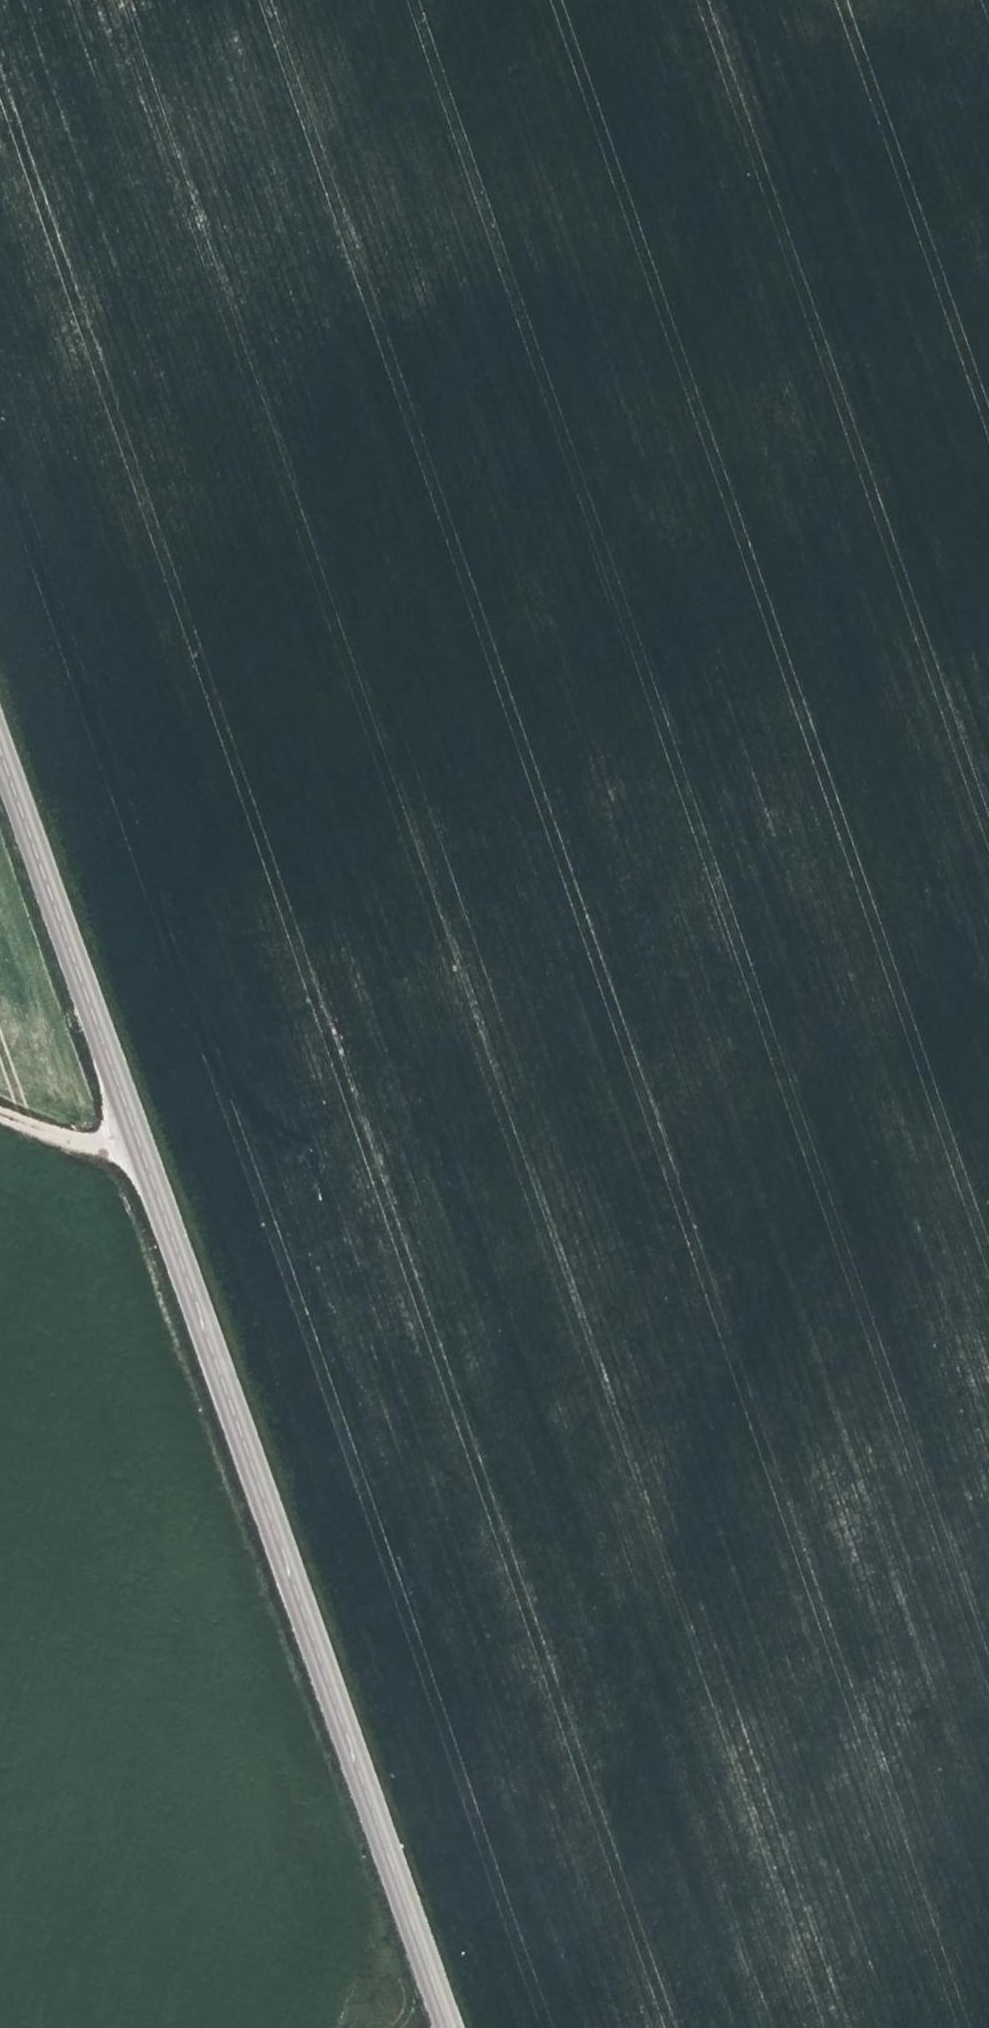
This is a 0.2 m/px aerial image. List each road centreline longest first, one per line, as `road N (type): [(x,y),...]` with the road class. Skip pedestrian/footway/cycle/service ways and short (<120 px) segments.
road 1 (tertiary): [(451,2027),(0,751)]
road 2 (track): [(145,1161),(0,1115)]

